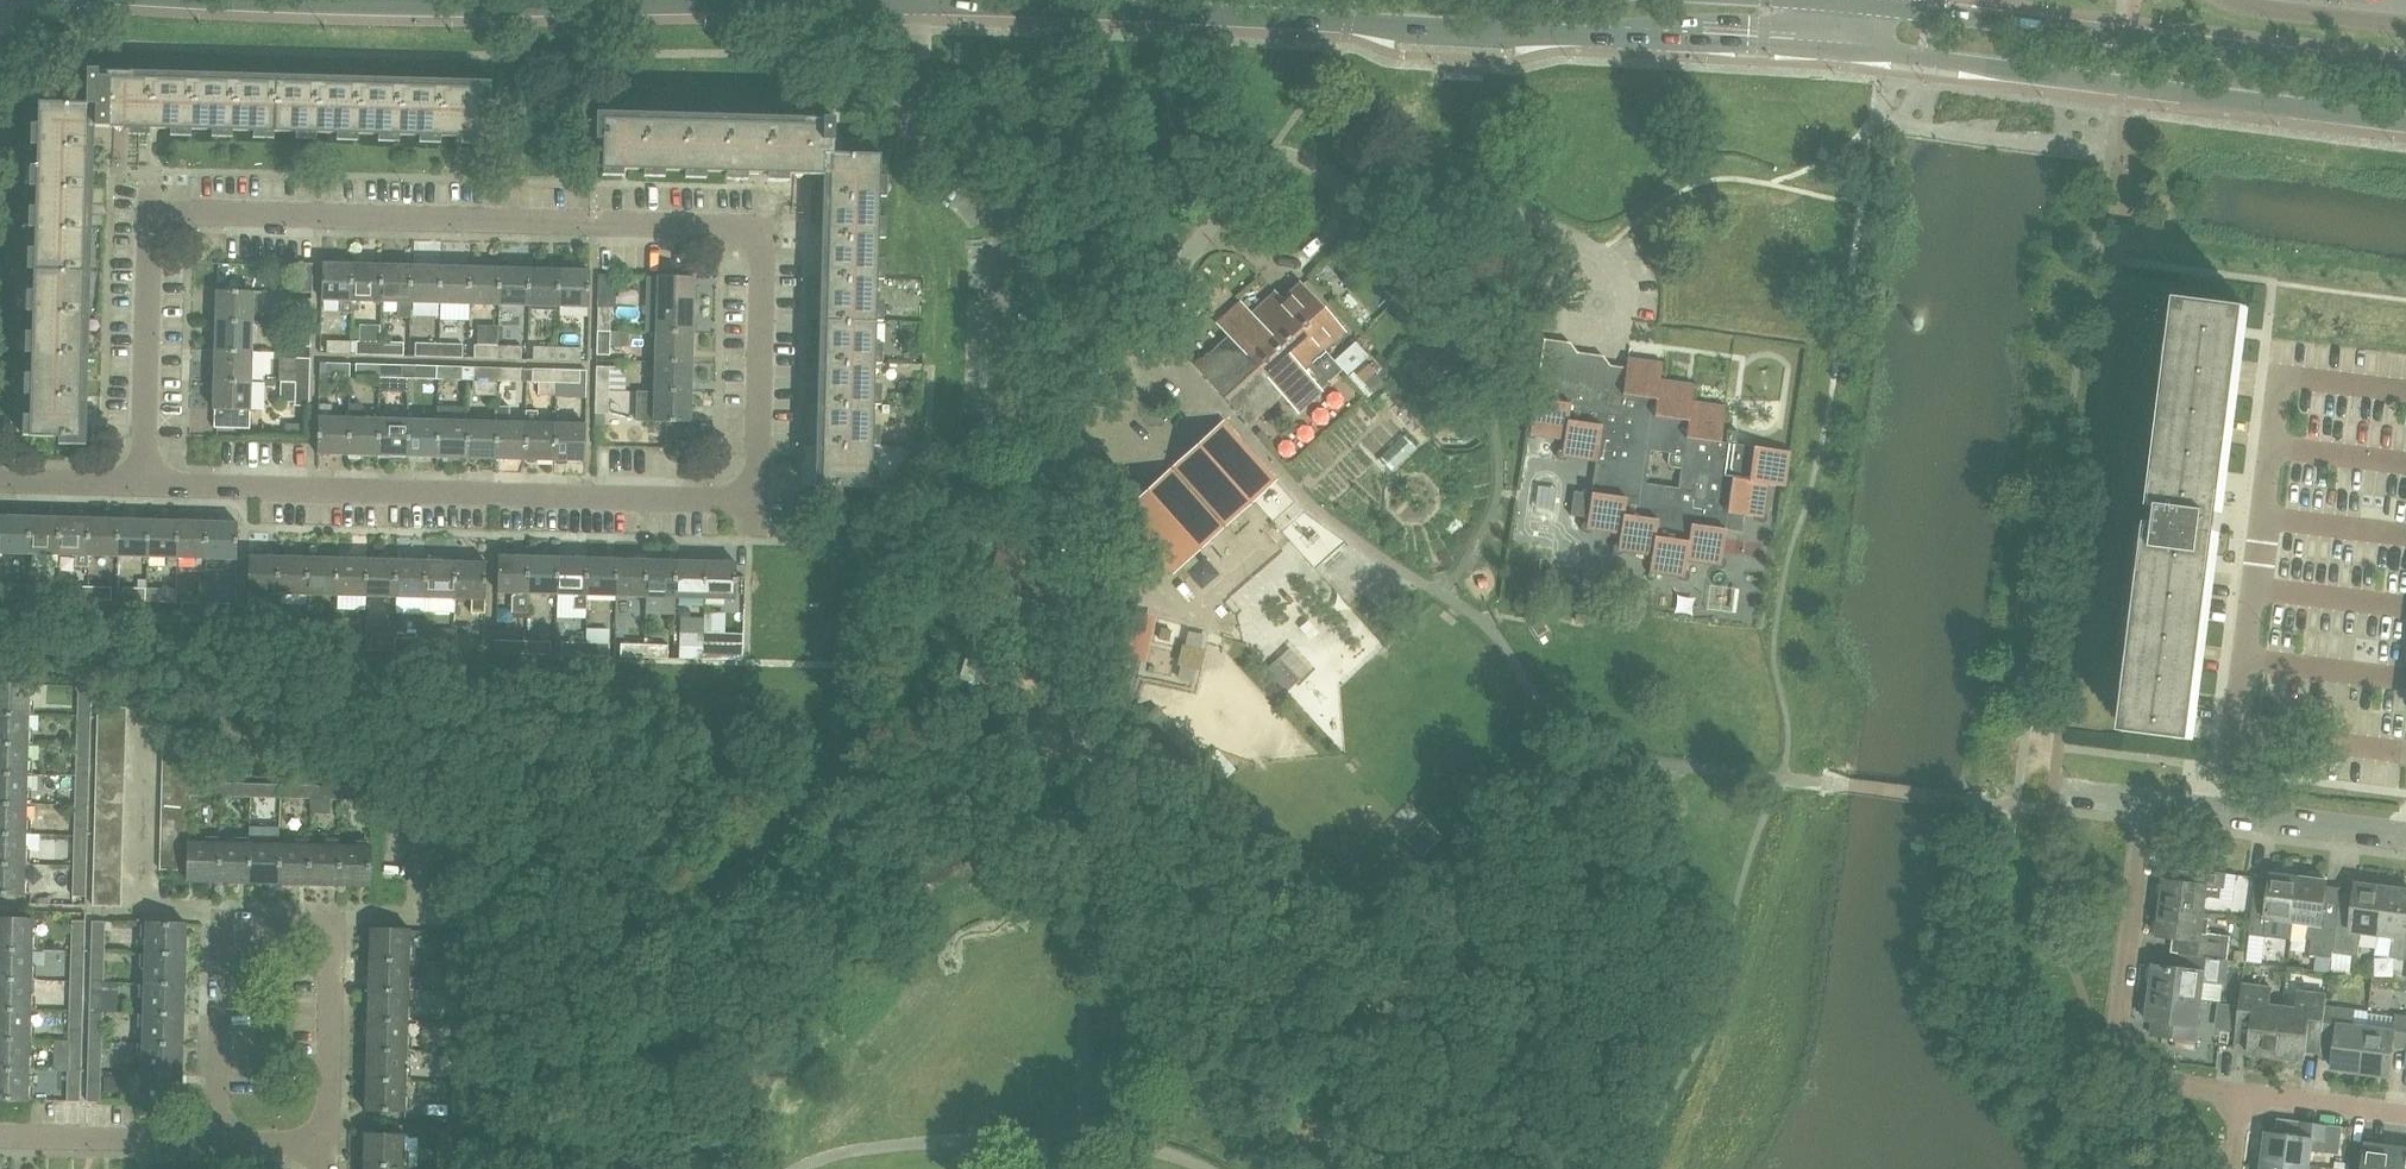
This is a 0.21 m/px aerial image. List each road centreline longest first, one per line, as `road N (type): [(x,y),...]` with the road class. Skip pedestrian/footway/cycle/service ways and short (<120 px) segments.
road 1 (residential): [(145,488),(152,214),(762,228),(754,502),(187,489)]
road 2 (secondary): [(910,9),(1056,9),(1838,52)]
road 3 (secondary): [(153,0),(405,9),(910,9)]
road 4 (secondary): [(1838,52),(2405,121)]
road 5 (residential): [(218,1142),(225,916),(341,919),(337,1146)]
road 6 (residential): [(2405,397),(2280,381),(2226,817)]
road 7 (secondary): [(2405,74),(1870,6)]
road 8 (residential): [(2240,1095),(2153,1070),(2124,1041),(2146,807)]
road 9 (residential): [(218,1142),(0,1137)]
road 10 (residential): [(2405,841),(2226,817)]
road 11 (residential): [(2405,1116),(2240,1095)]
road 12 (residential): [(145,488),(0,483)]

